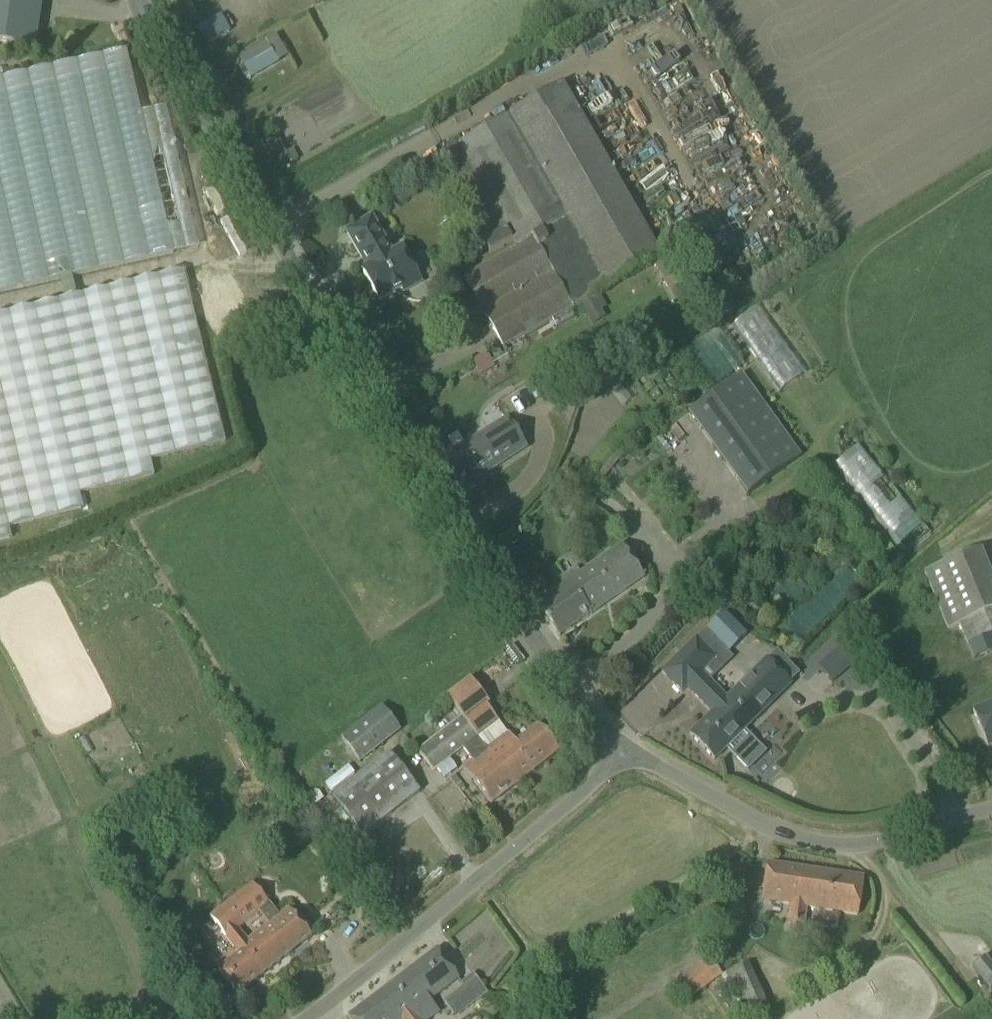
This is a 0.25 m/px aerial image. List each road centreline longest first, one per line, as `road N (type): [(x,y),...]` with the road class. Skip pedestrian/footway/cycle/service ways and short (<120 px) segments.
road 1 (unclassified): [(629,751),(504,603),(171,65),(142,0)]
road 2 (unclassified): [(305,1018),(629,751)]
road 3 (unclassified): [(991,808),(920,828),(837,829),(753,811),(629,751)]

